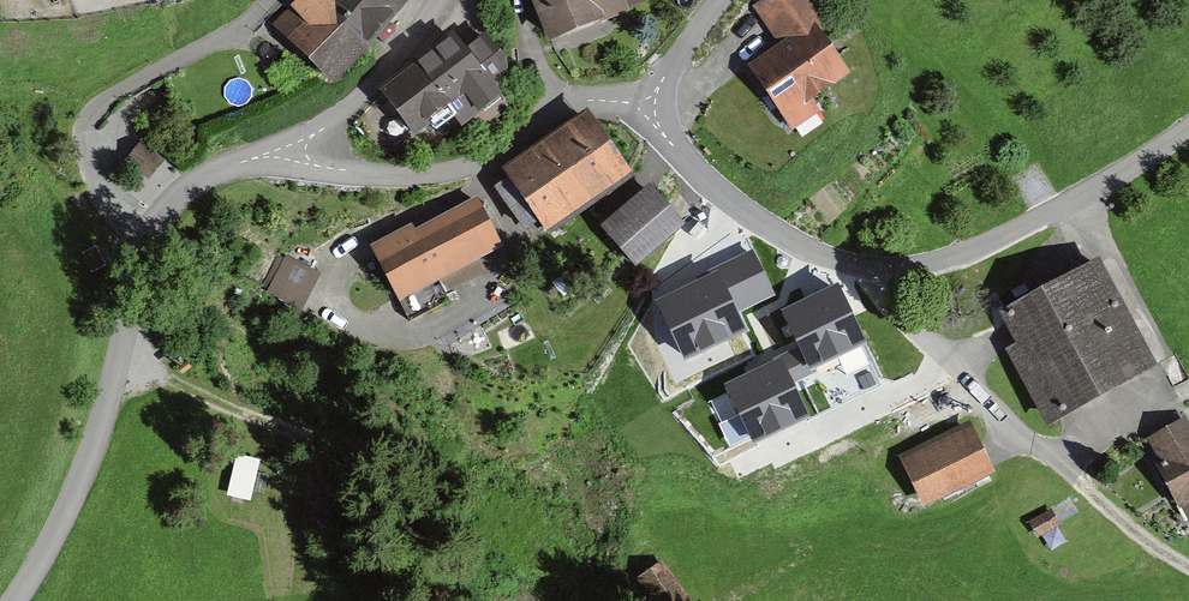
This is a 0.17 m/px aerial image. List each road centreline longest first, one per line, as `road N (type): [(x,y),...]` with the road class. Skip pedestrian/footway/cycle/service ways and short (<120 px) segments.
road 1 (unclassified): [(1188,124),(1101,185),(979,245),(904,266),(860,264),(776,234),(665,137),(646,106)]
road 2 (residential): [(154,233),(87,464),(17,600)]
road 3 (residential): [(646,106),(574,103),(488,160),(457,170),(353,173),(292,153)]
road 4 (residential): [(154,233),(120,205),(106,182),(95,111),(109,94),(263,0)]
road 5 (residential): [(440,0),(346,111),(292,153)]
road 6 (residential): [(292,153),(211,172),(165,211),(154,233)]
road 7 (track): [(1077,479),(1188,559)]
road 8 (unclassified): [(646,106),(717,0)]

